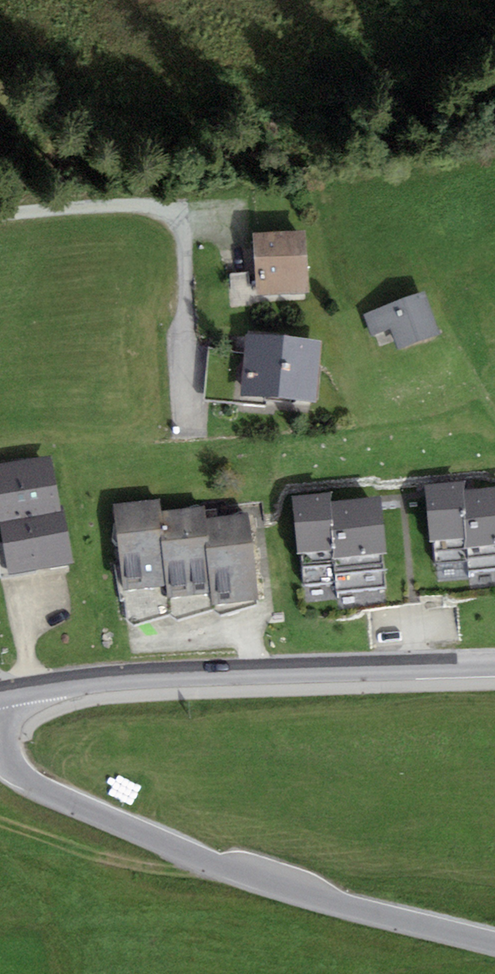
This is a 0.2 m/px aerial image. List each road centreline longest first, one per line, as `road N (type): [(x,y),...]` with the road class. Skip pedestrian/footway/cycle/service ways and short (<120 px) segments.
road 1 (residential): [(0,743),(36,784),(218,863),(494,942)]
road 2 (tertiary): [(0,693),(181,674),(494,663)]
road 3 (track): [(0,823),(159,871),(226,866)]

